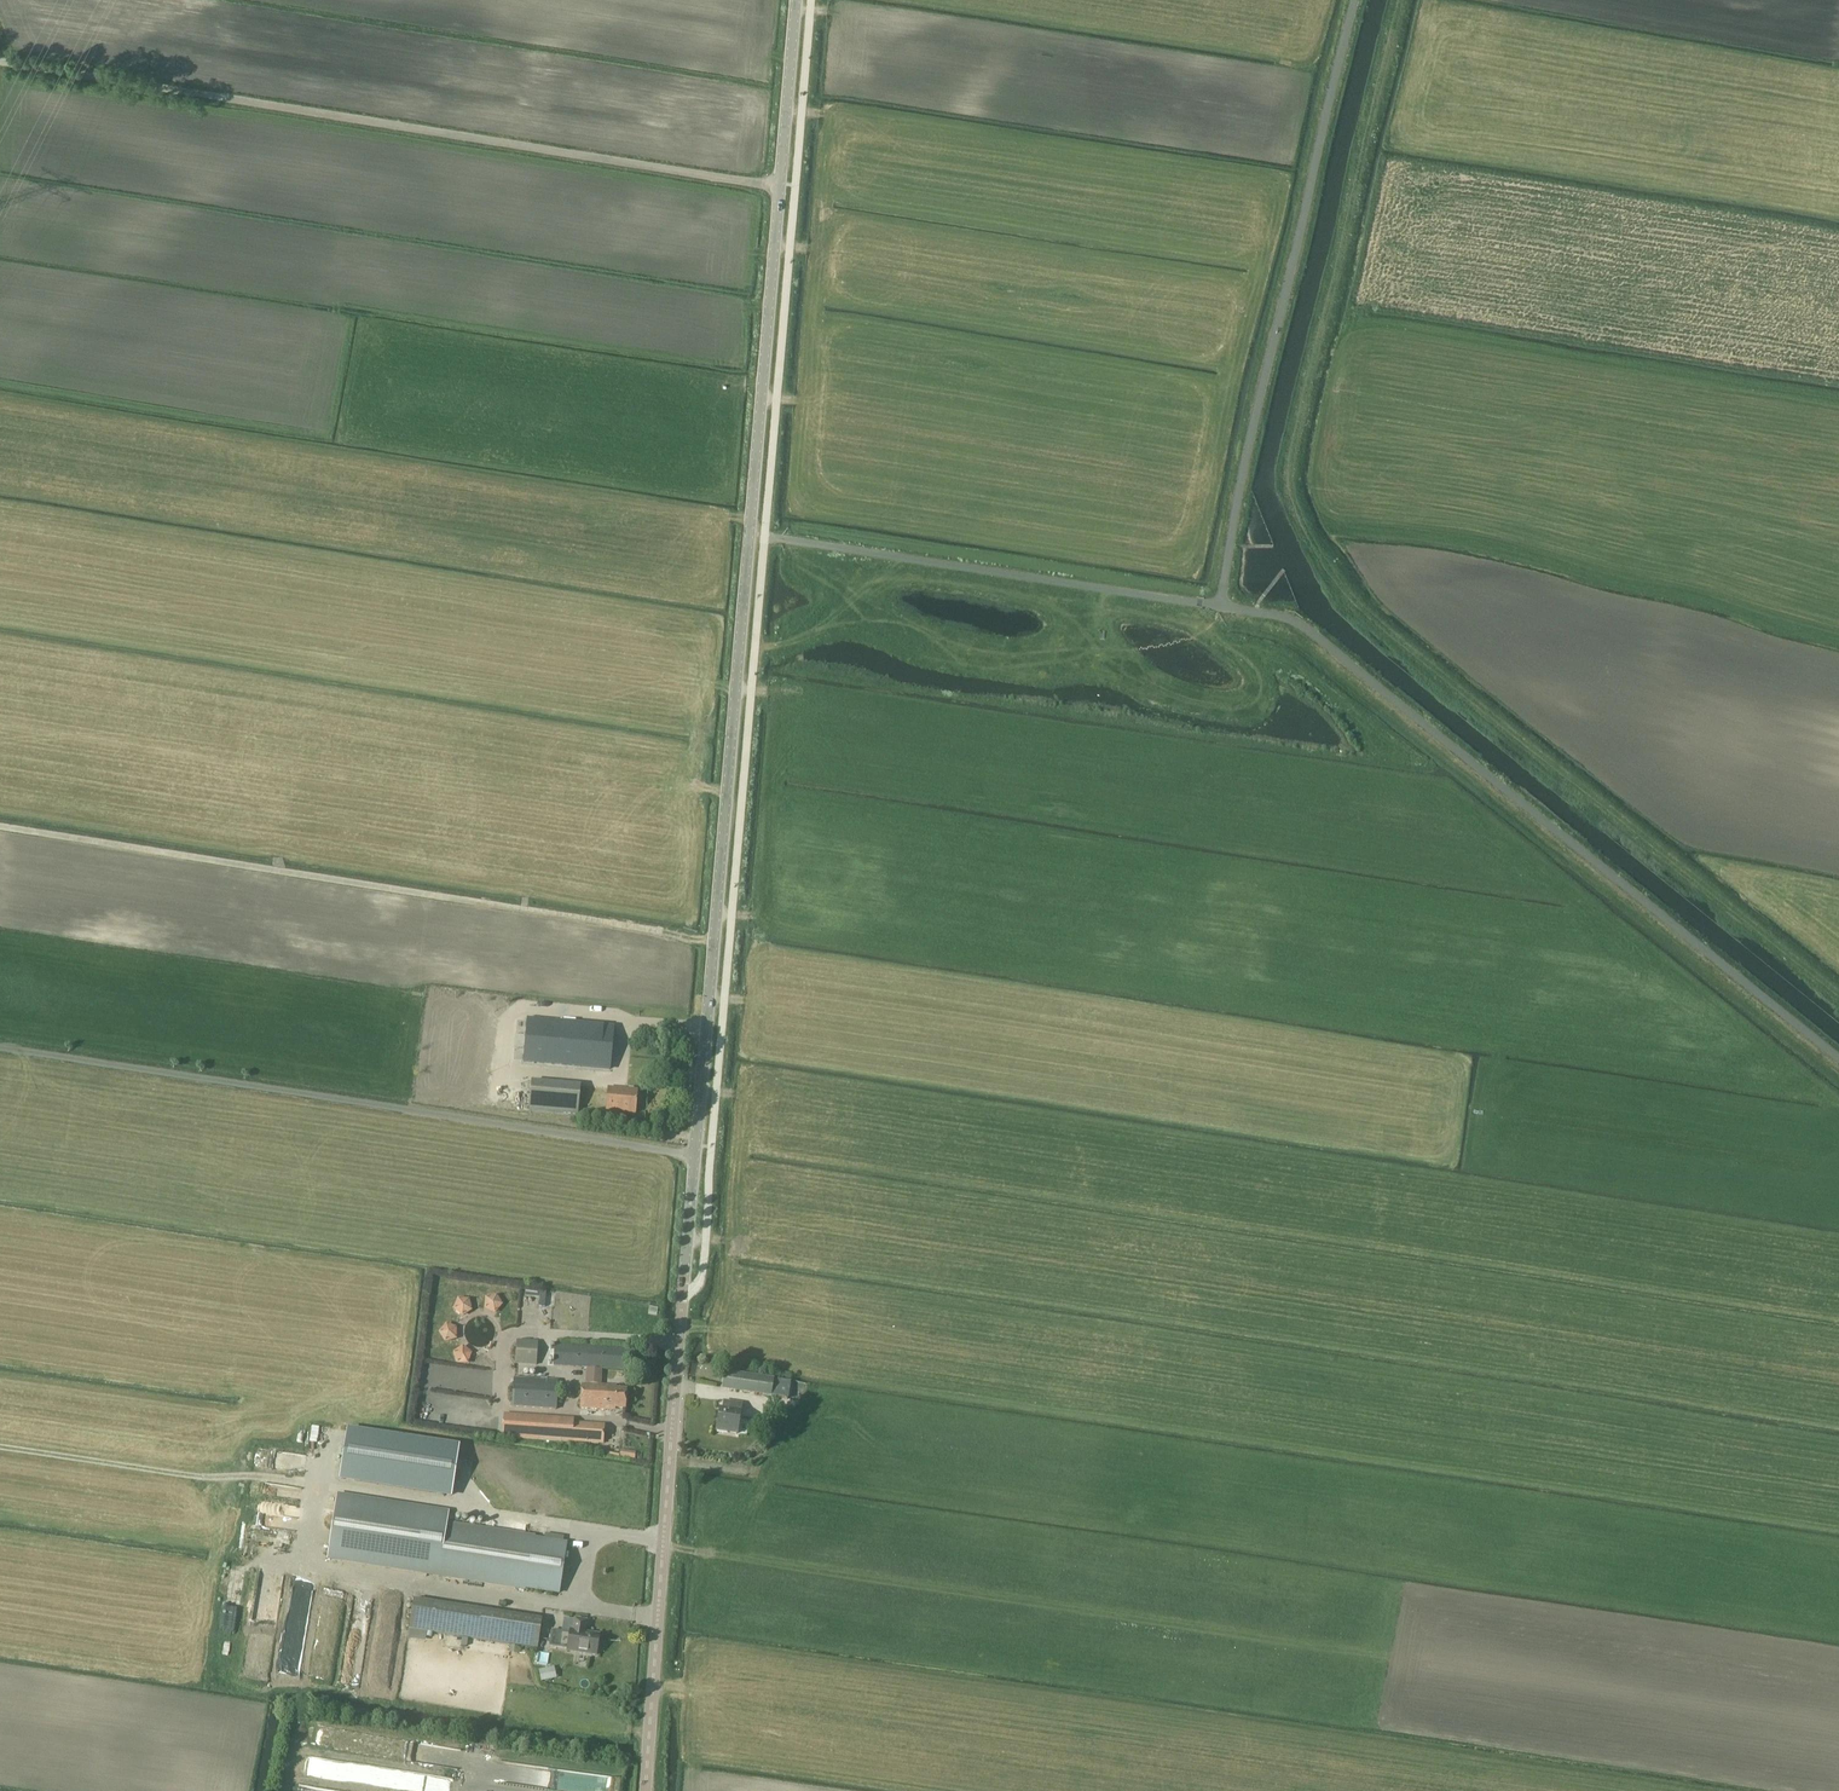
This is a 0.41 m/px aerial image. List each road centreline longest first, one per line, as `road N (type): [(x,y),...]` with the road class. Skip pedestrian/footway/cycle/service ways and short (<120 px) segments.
road 1 (tertiary): [(645,1790),(796,0)]

